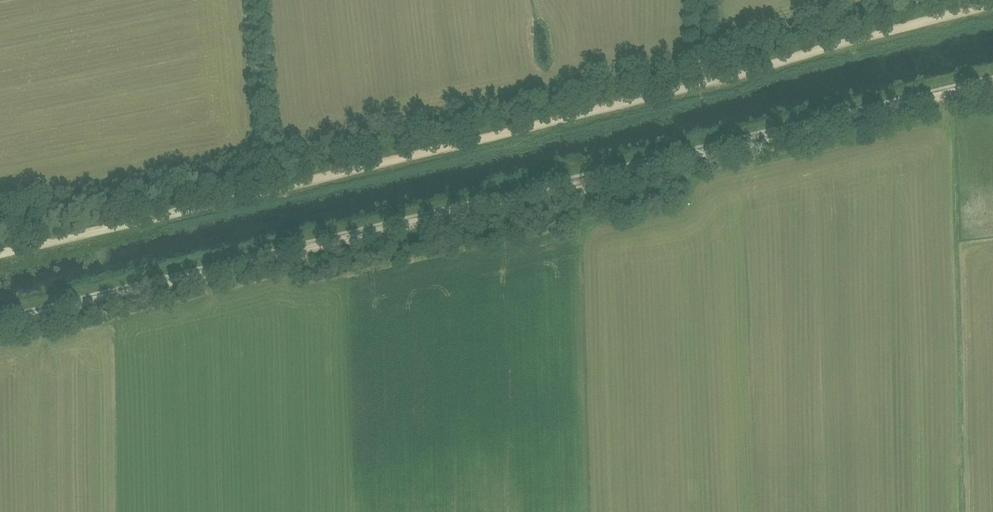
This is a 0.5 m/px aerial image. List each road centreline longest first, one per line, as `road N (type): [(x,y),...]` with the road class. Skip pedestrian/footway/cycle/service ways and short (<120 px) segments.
road 1 (unclassified): [(0,323),(992,84)]
road 2 (track): [(704,87),(0,253)]
road 3 (track): [(992,6),(704,87)]
road 4 (track): [(252,0),(273,189)]

